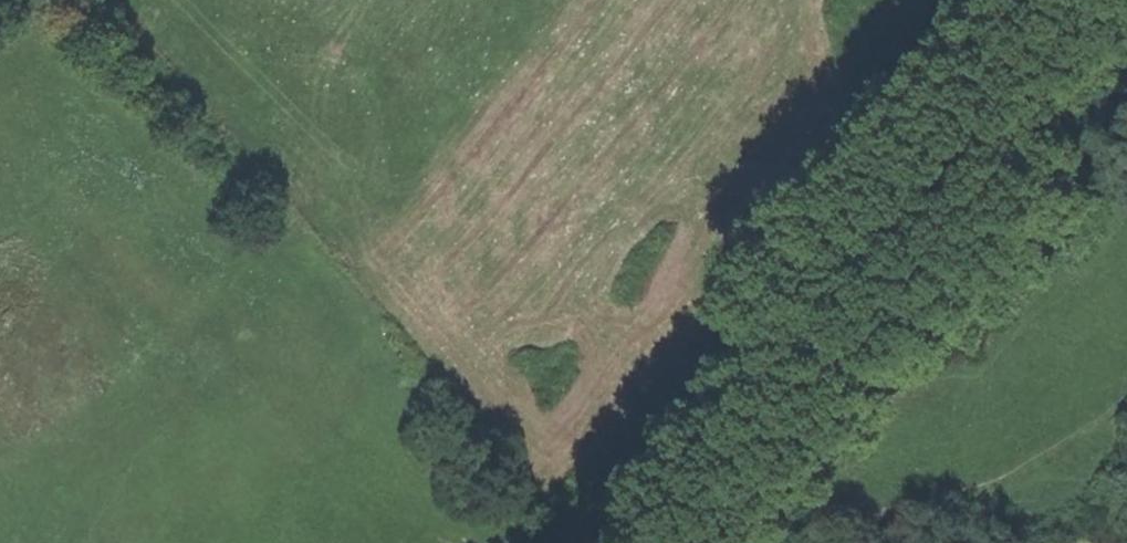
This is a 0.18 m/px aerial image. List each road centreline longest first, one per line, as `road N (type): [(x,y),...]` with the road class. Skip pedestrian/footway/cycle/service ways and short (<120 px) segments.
road 1 (track): [(623,542),(1126,32)]

